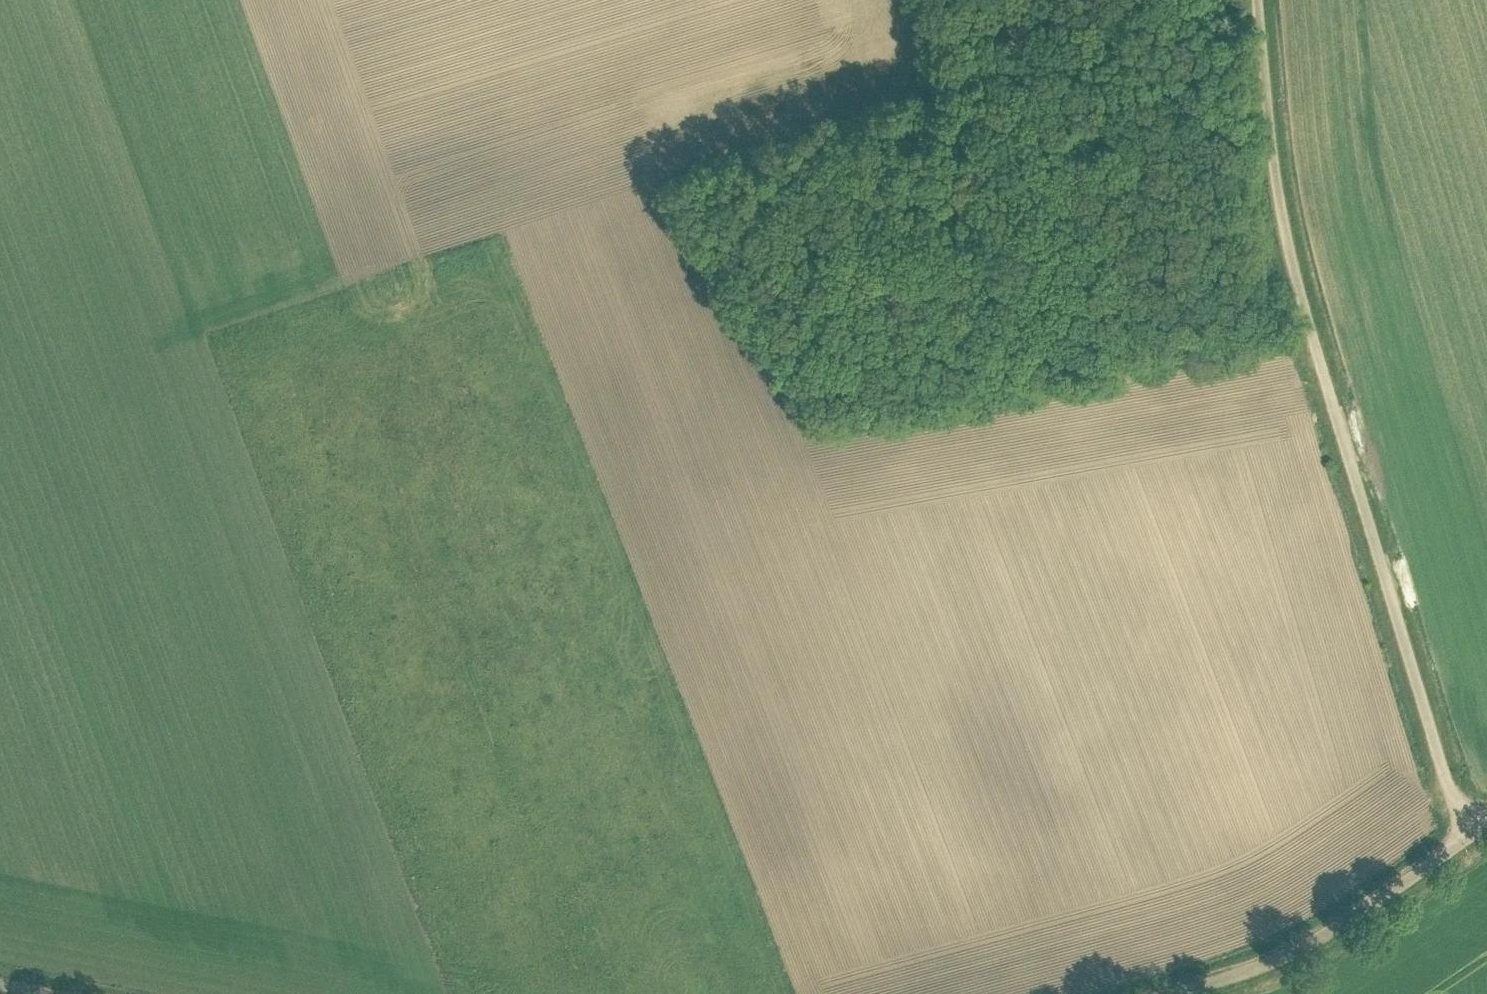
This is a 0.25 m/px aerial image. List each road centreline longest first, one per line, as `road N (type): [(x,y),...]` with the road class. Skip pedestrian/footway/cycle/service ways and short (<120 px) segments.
road 1 (unclassified): [(1463,838),(1305,315),(1276,184),(1257,0)]
road 2 (unclassified): [(1153,993),(1285,953),(1463,838)]

